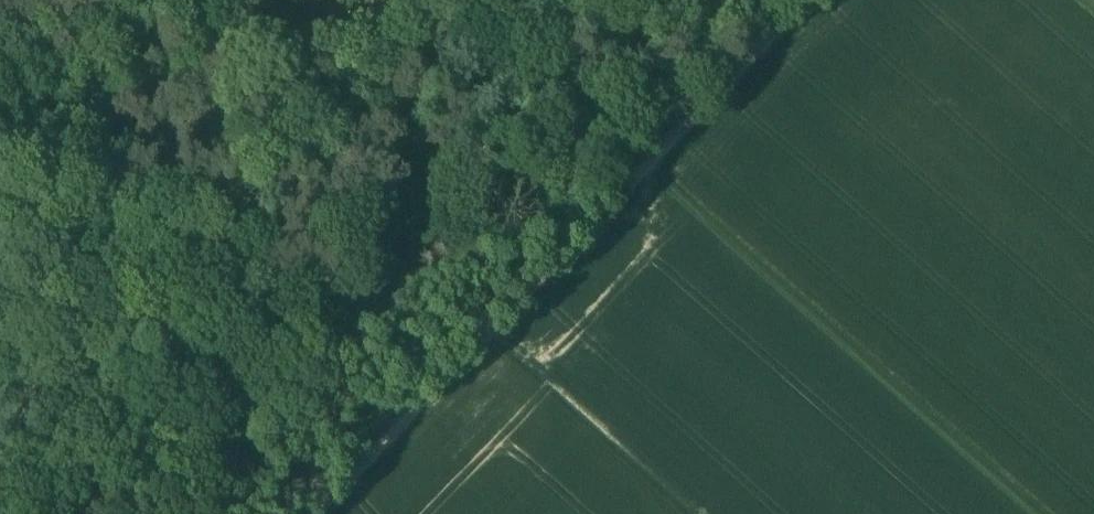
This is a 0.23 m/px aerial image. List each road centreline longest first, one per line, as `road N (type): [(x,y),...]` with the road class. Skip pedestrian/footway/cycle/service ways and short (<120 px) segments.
road 1 (track): [(805,0),(313,513)]

